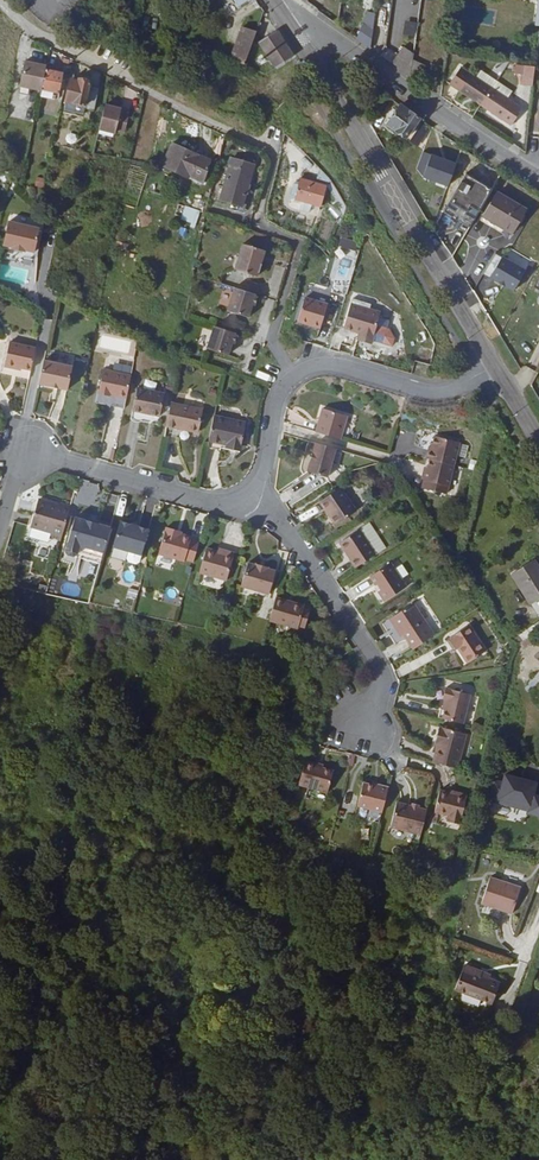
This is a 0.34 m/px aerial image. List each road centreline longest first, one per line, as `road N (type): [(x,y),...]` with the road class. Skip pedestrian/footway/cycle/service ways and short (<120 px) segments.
road 1 (tertiary): [(292,30),(498,369)]
road 2 (residential): [(250,493),(265,476),(278,403),(311,369),(331,366),(430,391),(498,369)]
road 3 (residential): [(0,1),(36,31),(165,101),(277,151)]
road 4 (residential): [(0,529),(24,451),(208,502),(250,493)]
road 5 (residential): [(352,741),(381,697),(385,675),(285,519),(250,493)]
road 6 (residential): [(538,176),(317,25),(292,30)]

